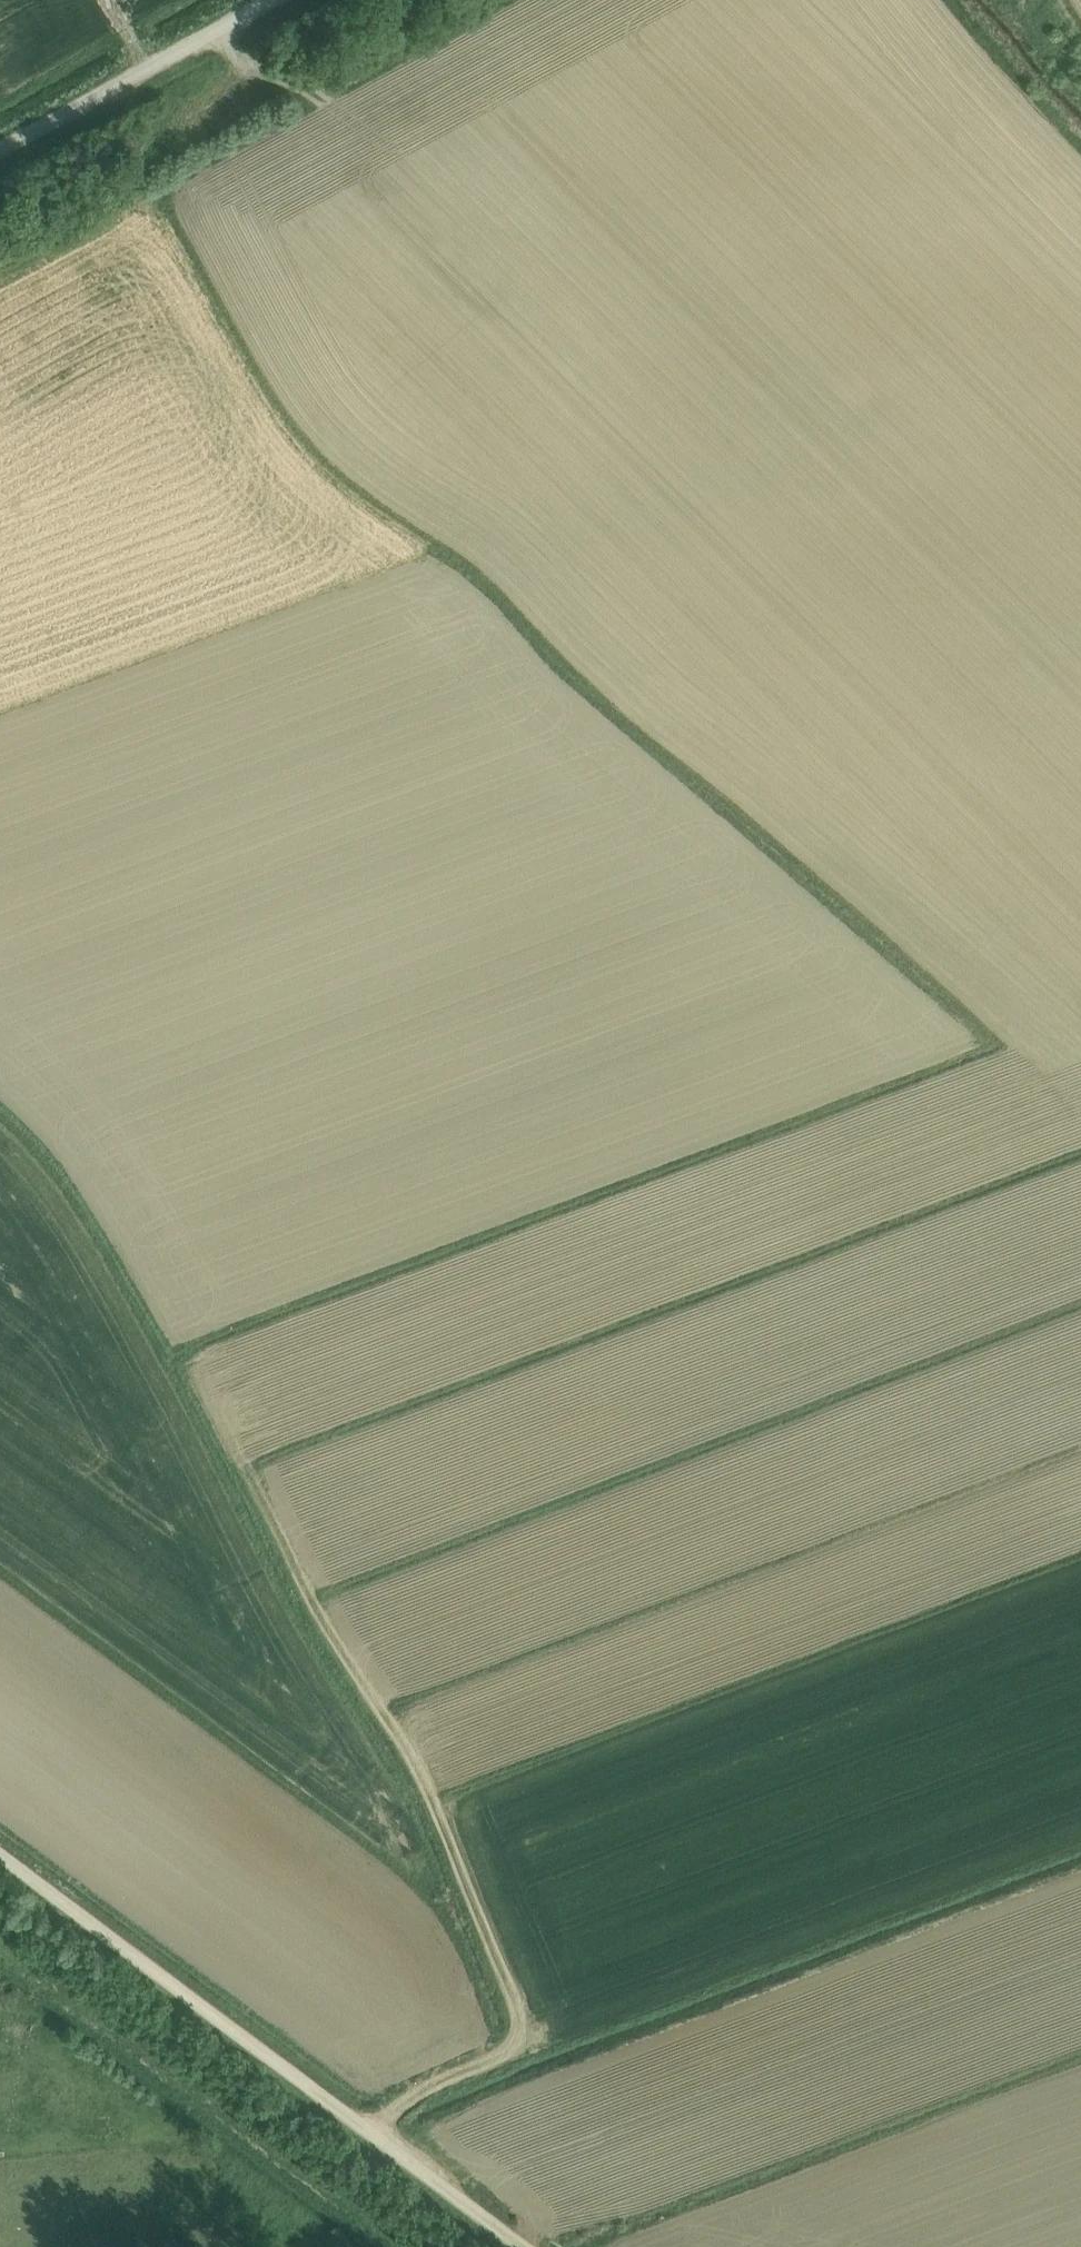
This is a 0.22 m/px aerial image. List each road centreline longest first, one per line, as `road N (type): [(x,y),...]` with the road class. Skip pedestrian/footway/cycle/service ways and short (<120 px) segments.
road 1 (unclassified): [(0,1850),(536,2246)]
road 2 (unclassified): [(0,151),(275,0)]

